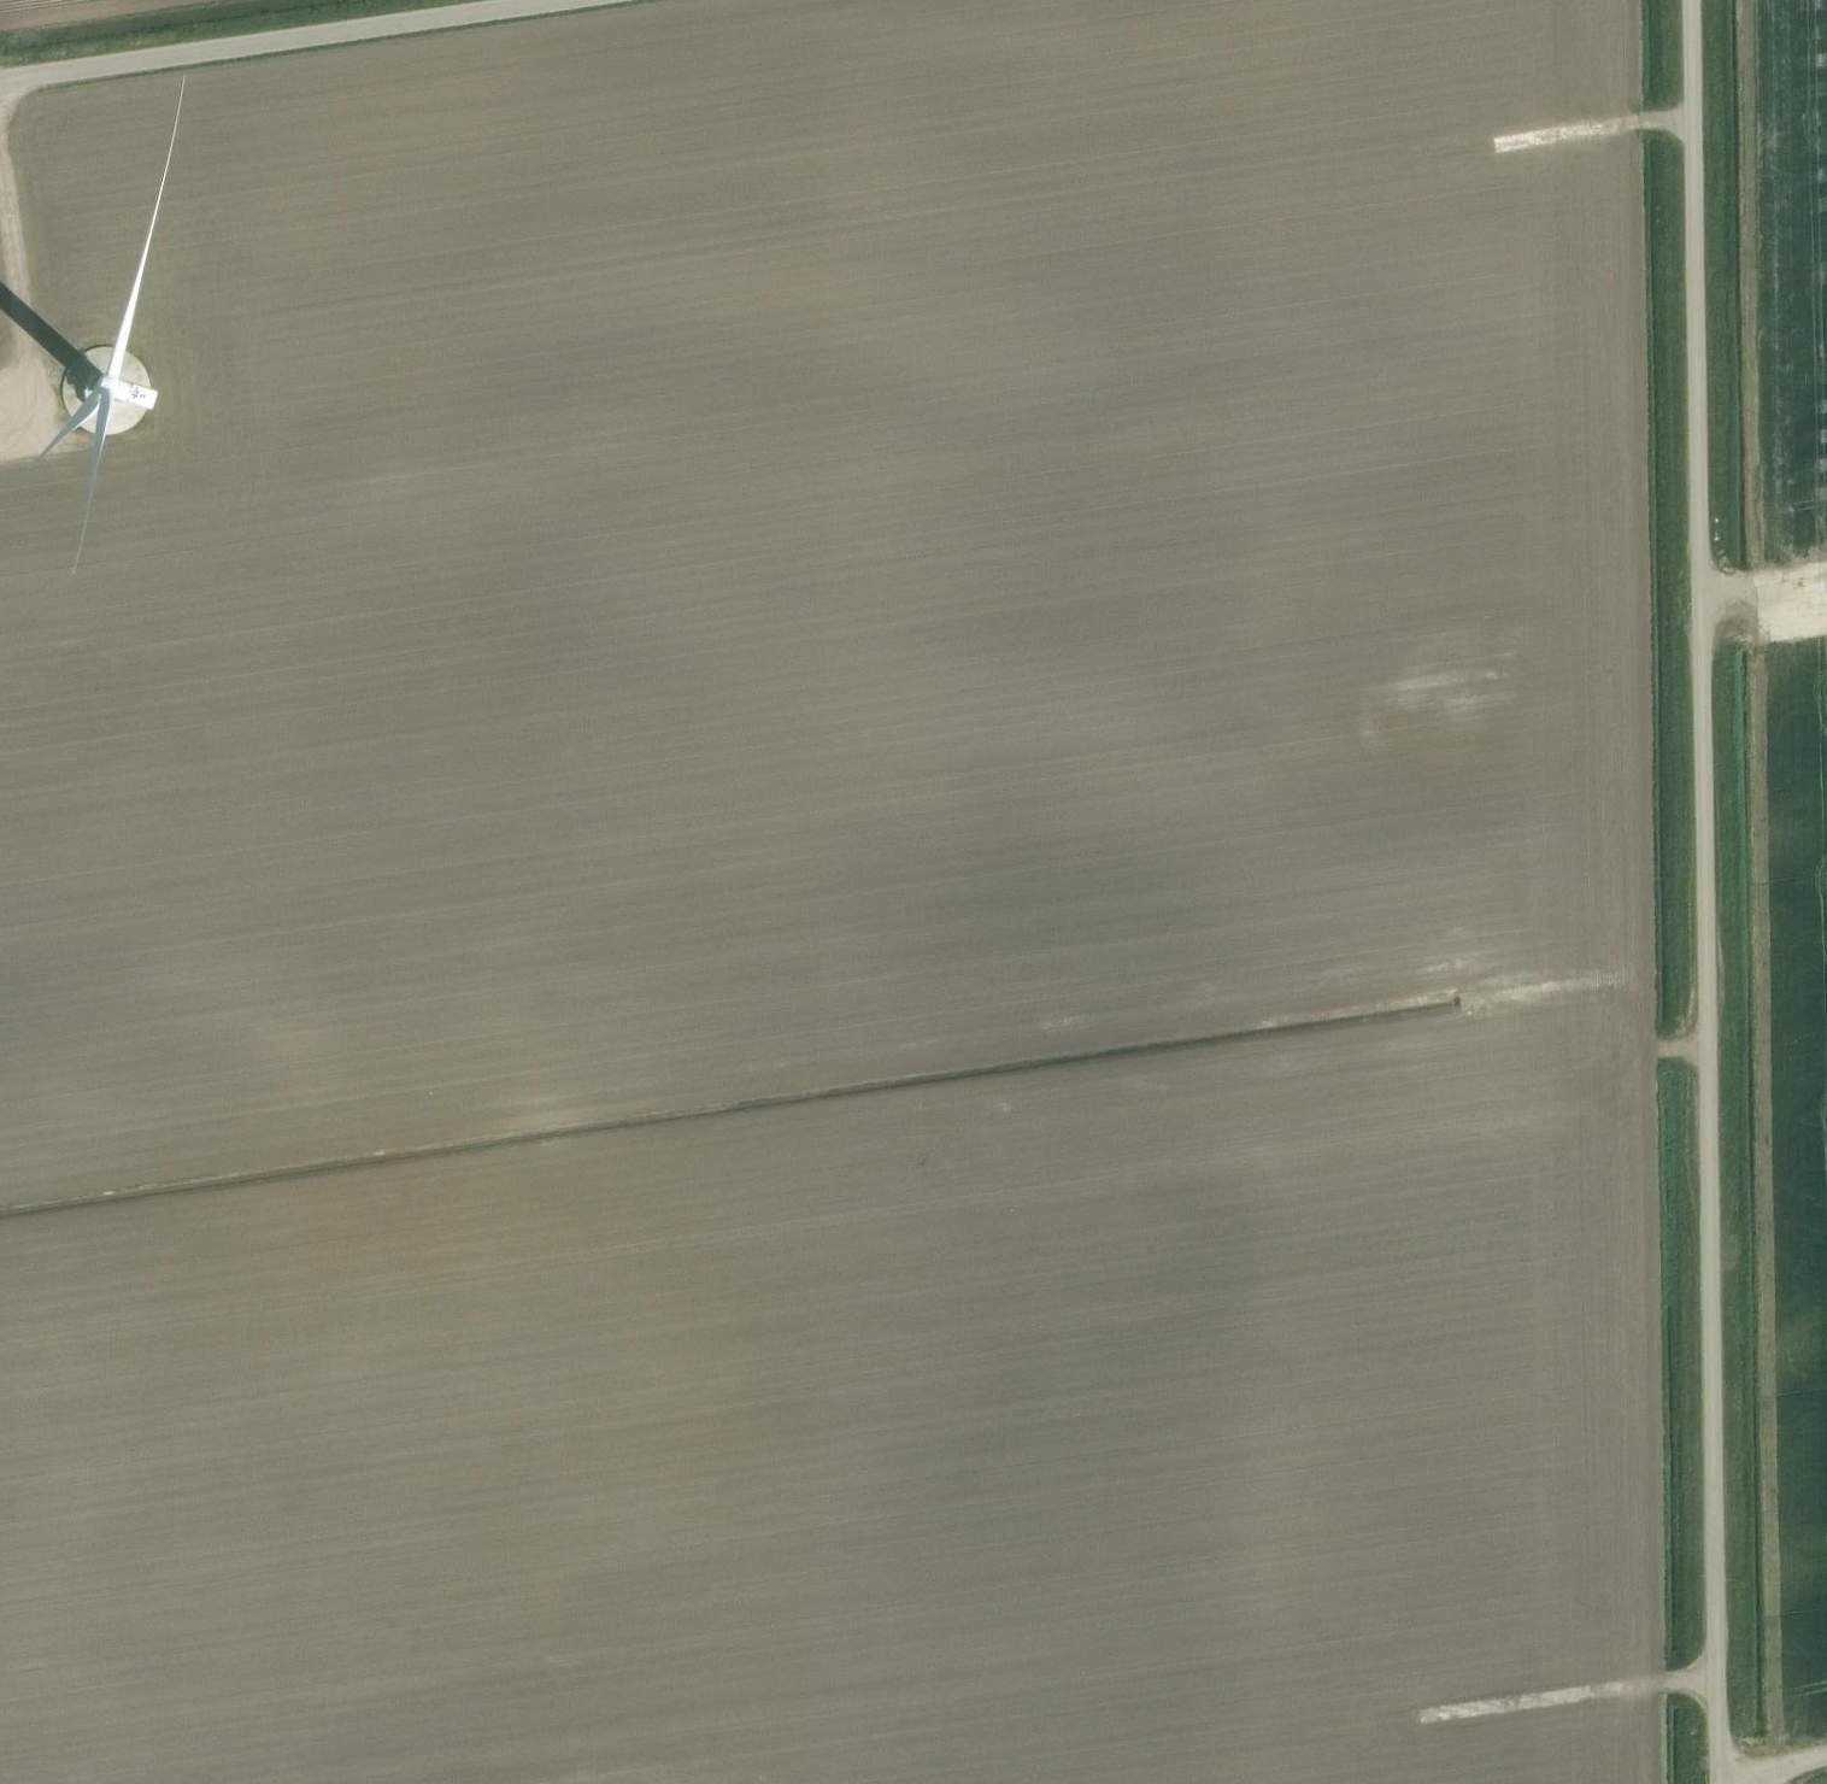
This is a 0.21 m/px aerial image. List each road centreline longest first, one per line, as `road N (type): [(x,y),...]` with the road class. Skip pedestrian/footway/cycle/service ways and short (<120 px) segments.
road 1 (unclassified): [(1715,1783),(1688,0)]

